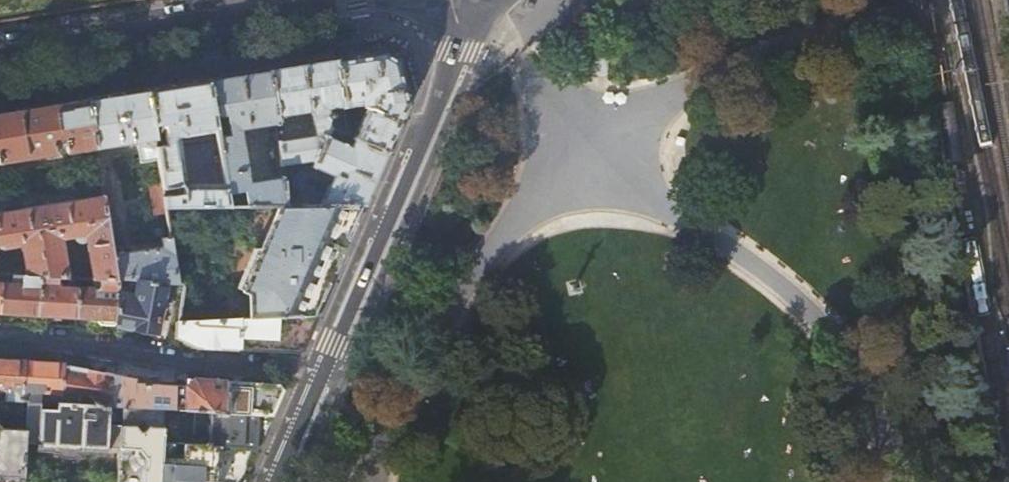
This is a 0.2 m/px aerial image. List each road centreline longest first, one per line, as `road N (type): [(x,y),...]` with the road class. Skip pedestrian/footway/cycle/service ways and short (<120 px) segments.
road 1 (tertiary): [(454,0),(458,53),(325,370)]
road 2 (residential): [(337,0),(0,56)]
road 3 (residential): [(0,336),(79,341),(165,363),(325,370)]
road 4 (tertiary): [(325,370),(277,481)]

